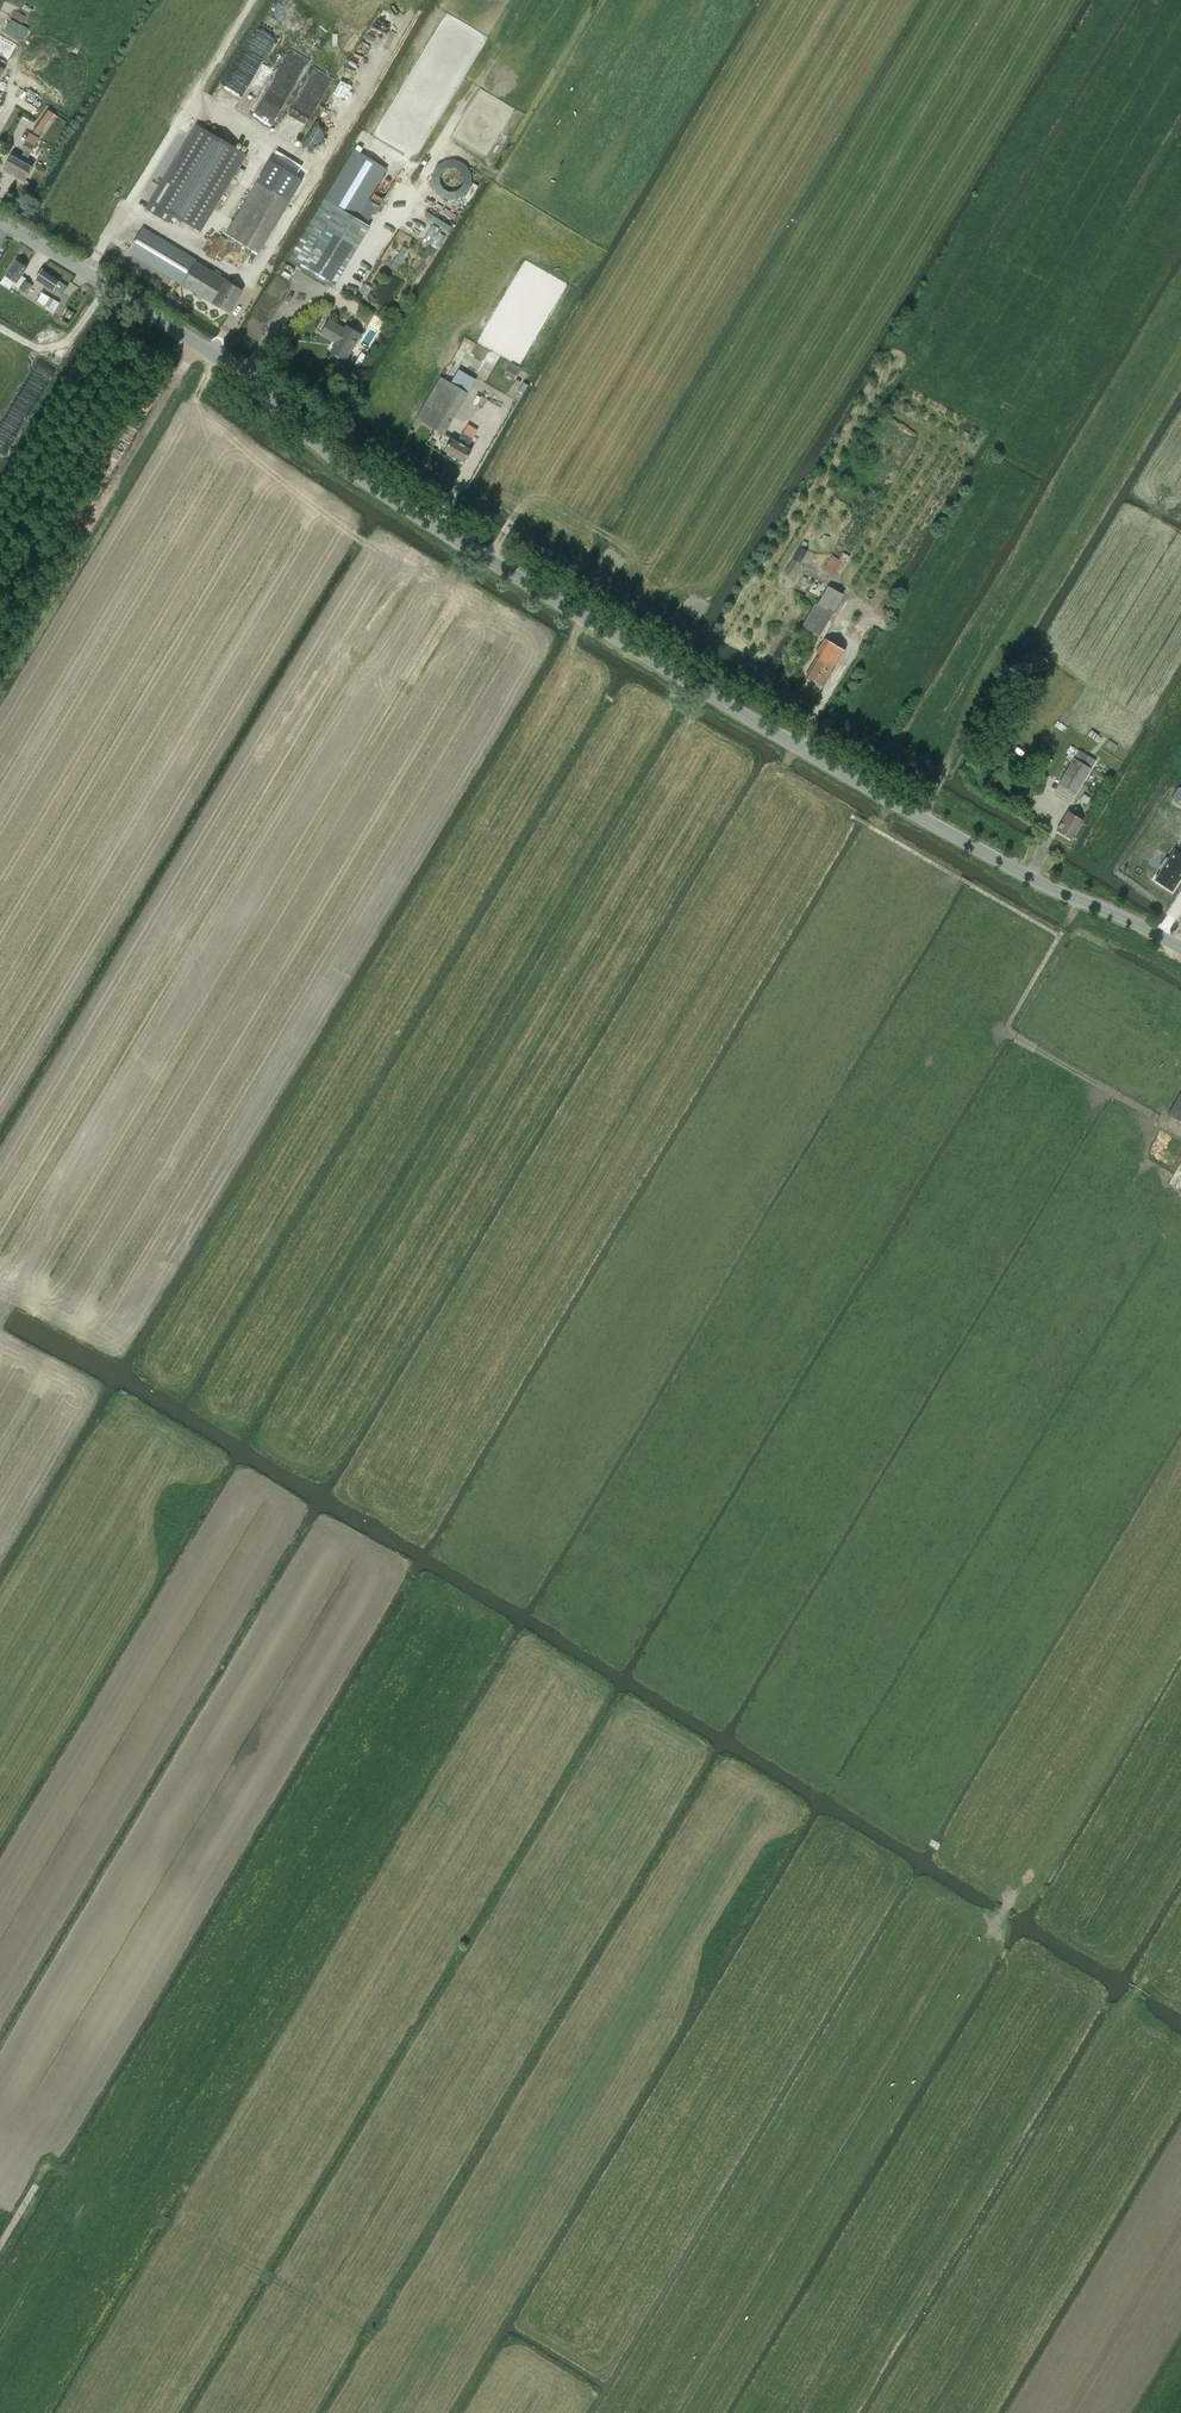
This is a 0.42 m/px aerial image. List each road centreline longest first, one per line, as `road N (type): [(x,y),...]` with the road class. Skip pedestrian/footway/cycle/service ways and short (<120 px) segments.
road 1 (tertiary): [(1180,949),(1034,879),(487,560),(341,462),(212,353),(0,221)]
road 2 (track): [(0,674),(199,346)]
road 3 (track): [(1005,1029),(1059,936),(851,816)]
road 4 (track): [(87,272),(254,0)]
road 5 (track): [(618,541),(542,499),(522,504),(487,560)]
road 6 (track): [(0,327),(41,349),(57,346),(106,287)]

